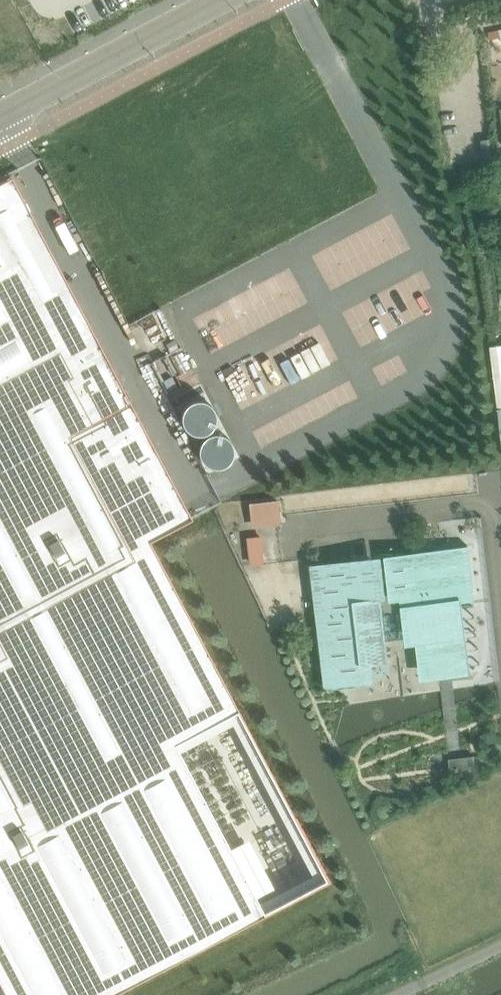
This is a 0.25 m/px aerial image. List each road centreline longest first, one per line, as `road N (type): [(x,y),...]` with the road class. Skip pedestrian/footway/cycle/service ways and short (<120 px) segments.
road 1 (unclassified): [(0,112),(213,0)]

